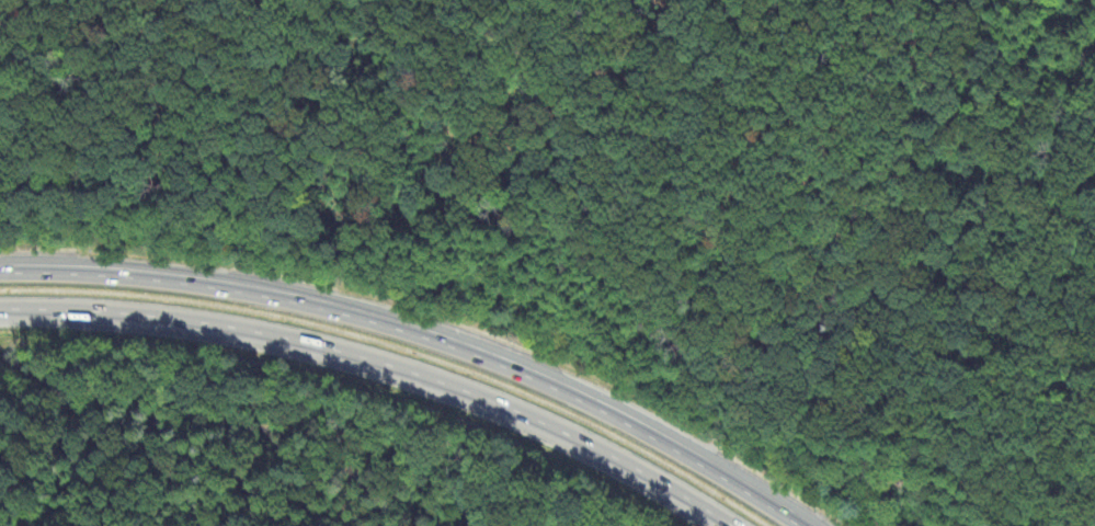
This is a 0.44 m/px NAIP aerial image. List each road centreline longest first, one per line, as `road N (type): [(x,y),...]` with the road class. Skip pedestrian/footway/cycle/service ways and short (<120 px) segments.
road 1 (motorway): [(802,525),(546,386),(453,350),(193,284),(0,274)]
road 2 (motorway): [(0,311),(67,308),(184,321),(410,370),(528,413),(637,466),(732,525)]

